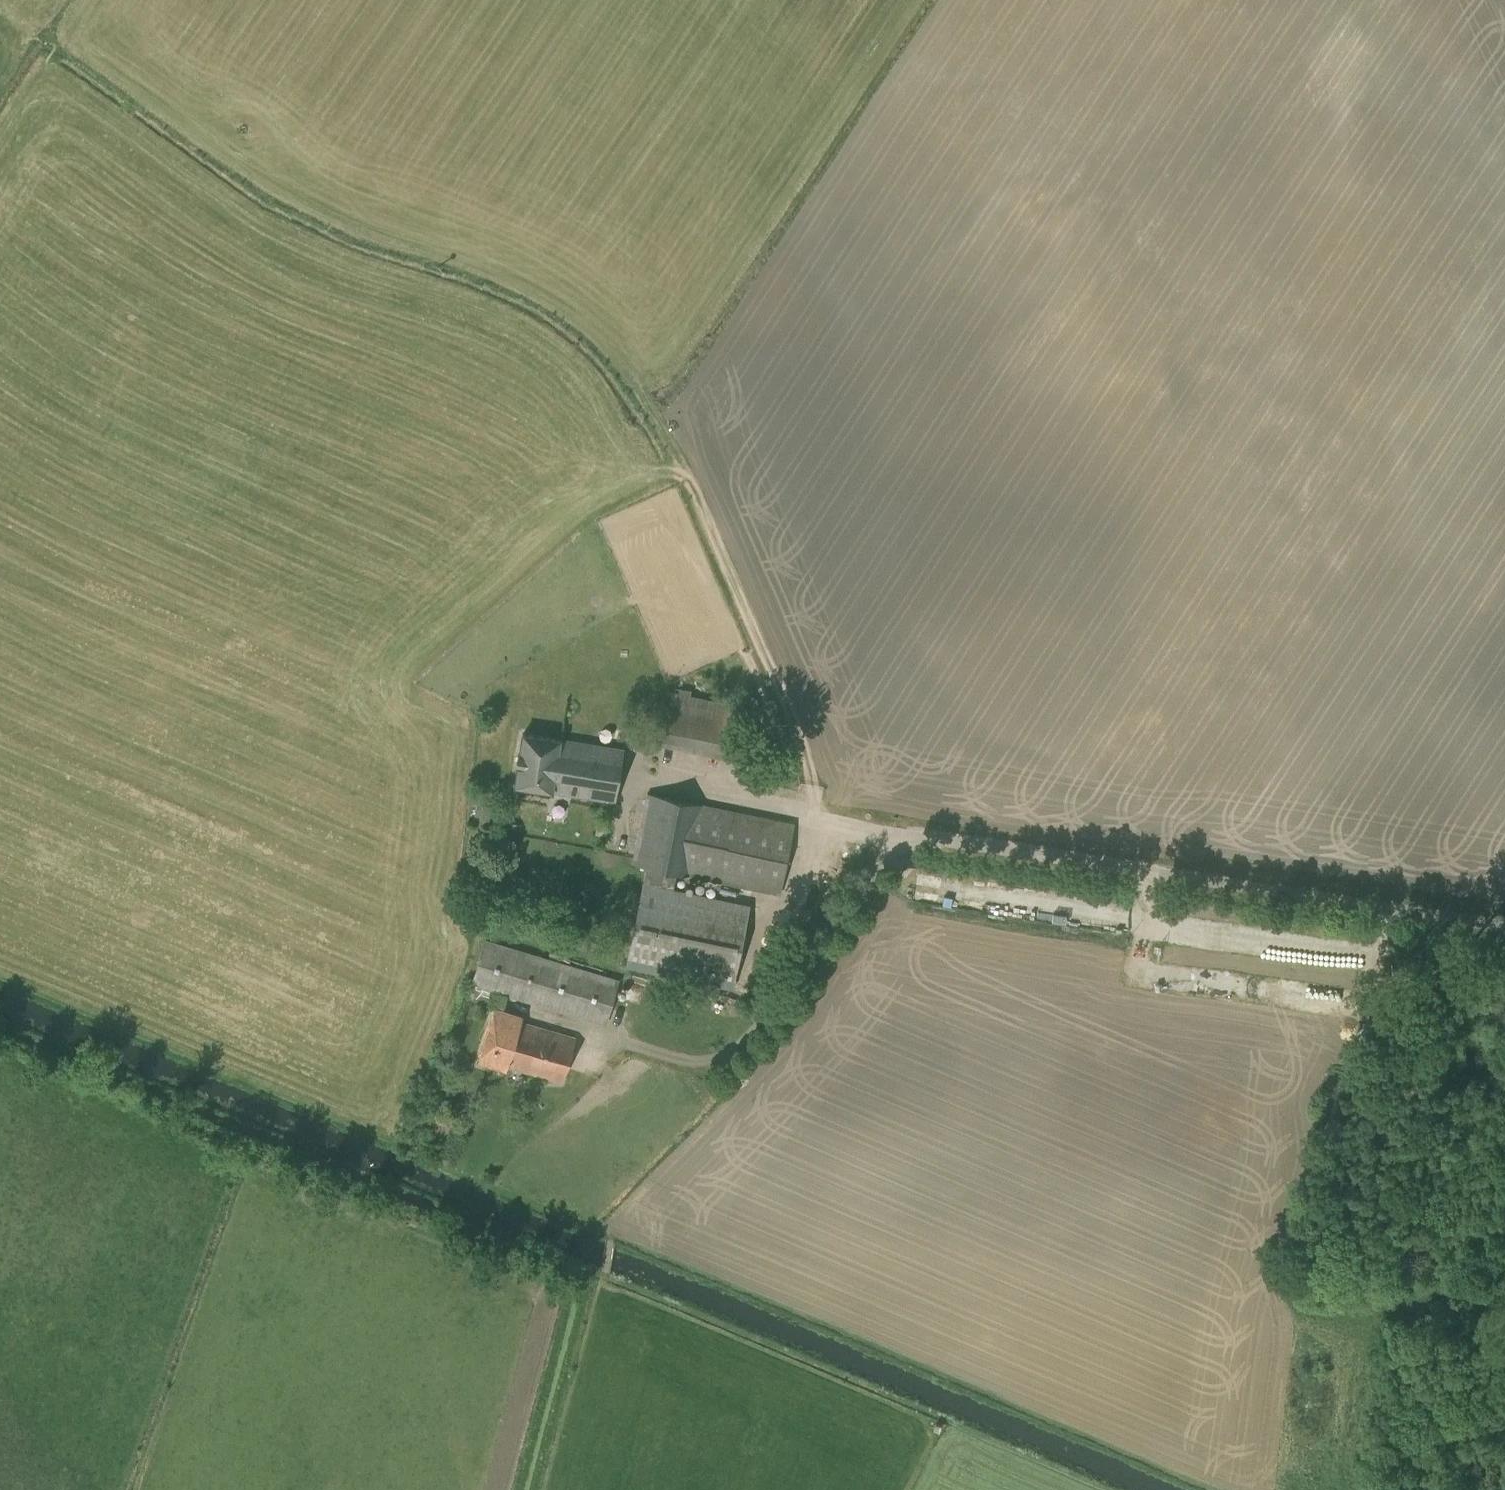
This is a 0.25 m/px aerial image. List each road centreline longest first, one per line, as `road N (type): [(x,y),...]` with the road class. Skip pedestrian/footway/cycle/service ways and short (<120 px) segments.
road 1 (unclassified): [(1504,925),(895,836),(633,781)]

